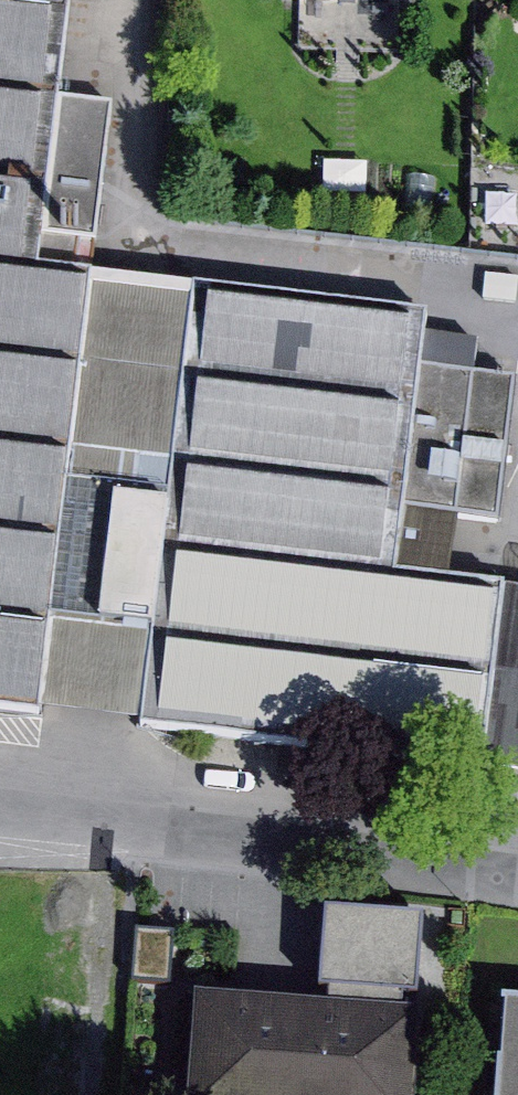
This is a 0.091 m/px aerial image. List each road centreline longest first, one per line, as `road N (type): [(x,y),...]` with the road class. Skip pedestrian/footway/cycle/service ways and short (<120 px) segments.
road 1 (residential): [(0,802),(517,864)]

